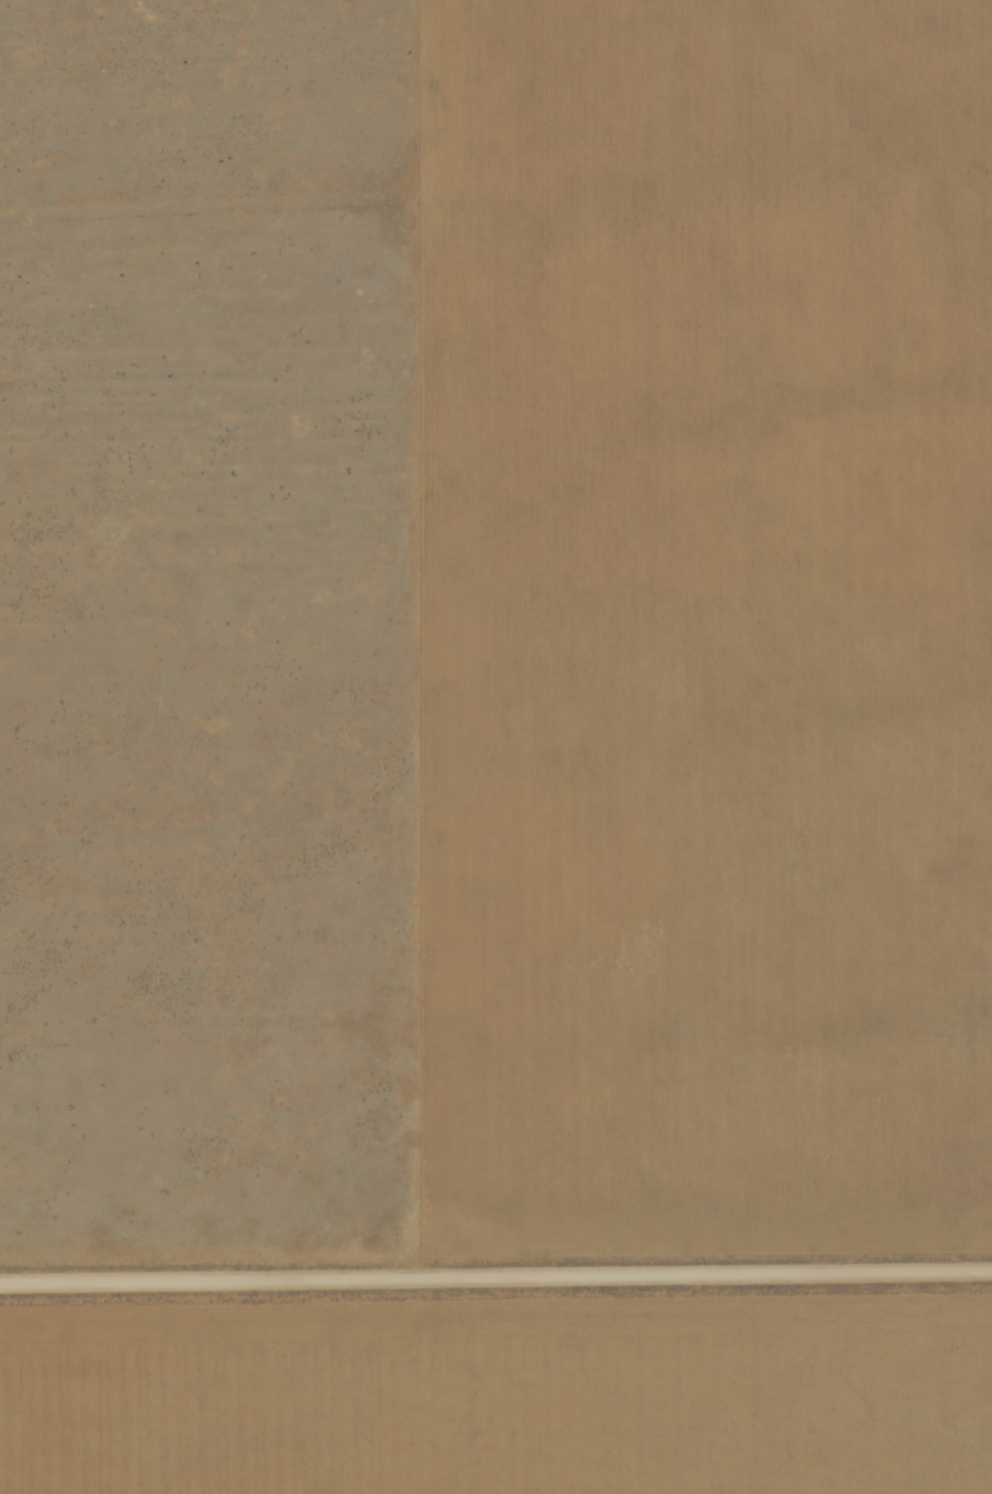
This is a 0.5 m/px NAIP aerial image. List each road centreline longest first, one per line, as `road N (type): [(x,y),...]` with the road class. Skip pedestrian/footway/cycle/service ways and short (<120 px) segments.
road 1 (residential): [(0,1290),(991,1276)]

